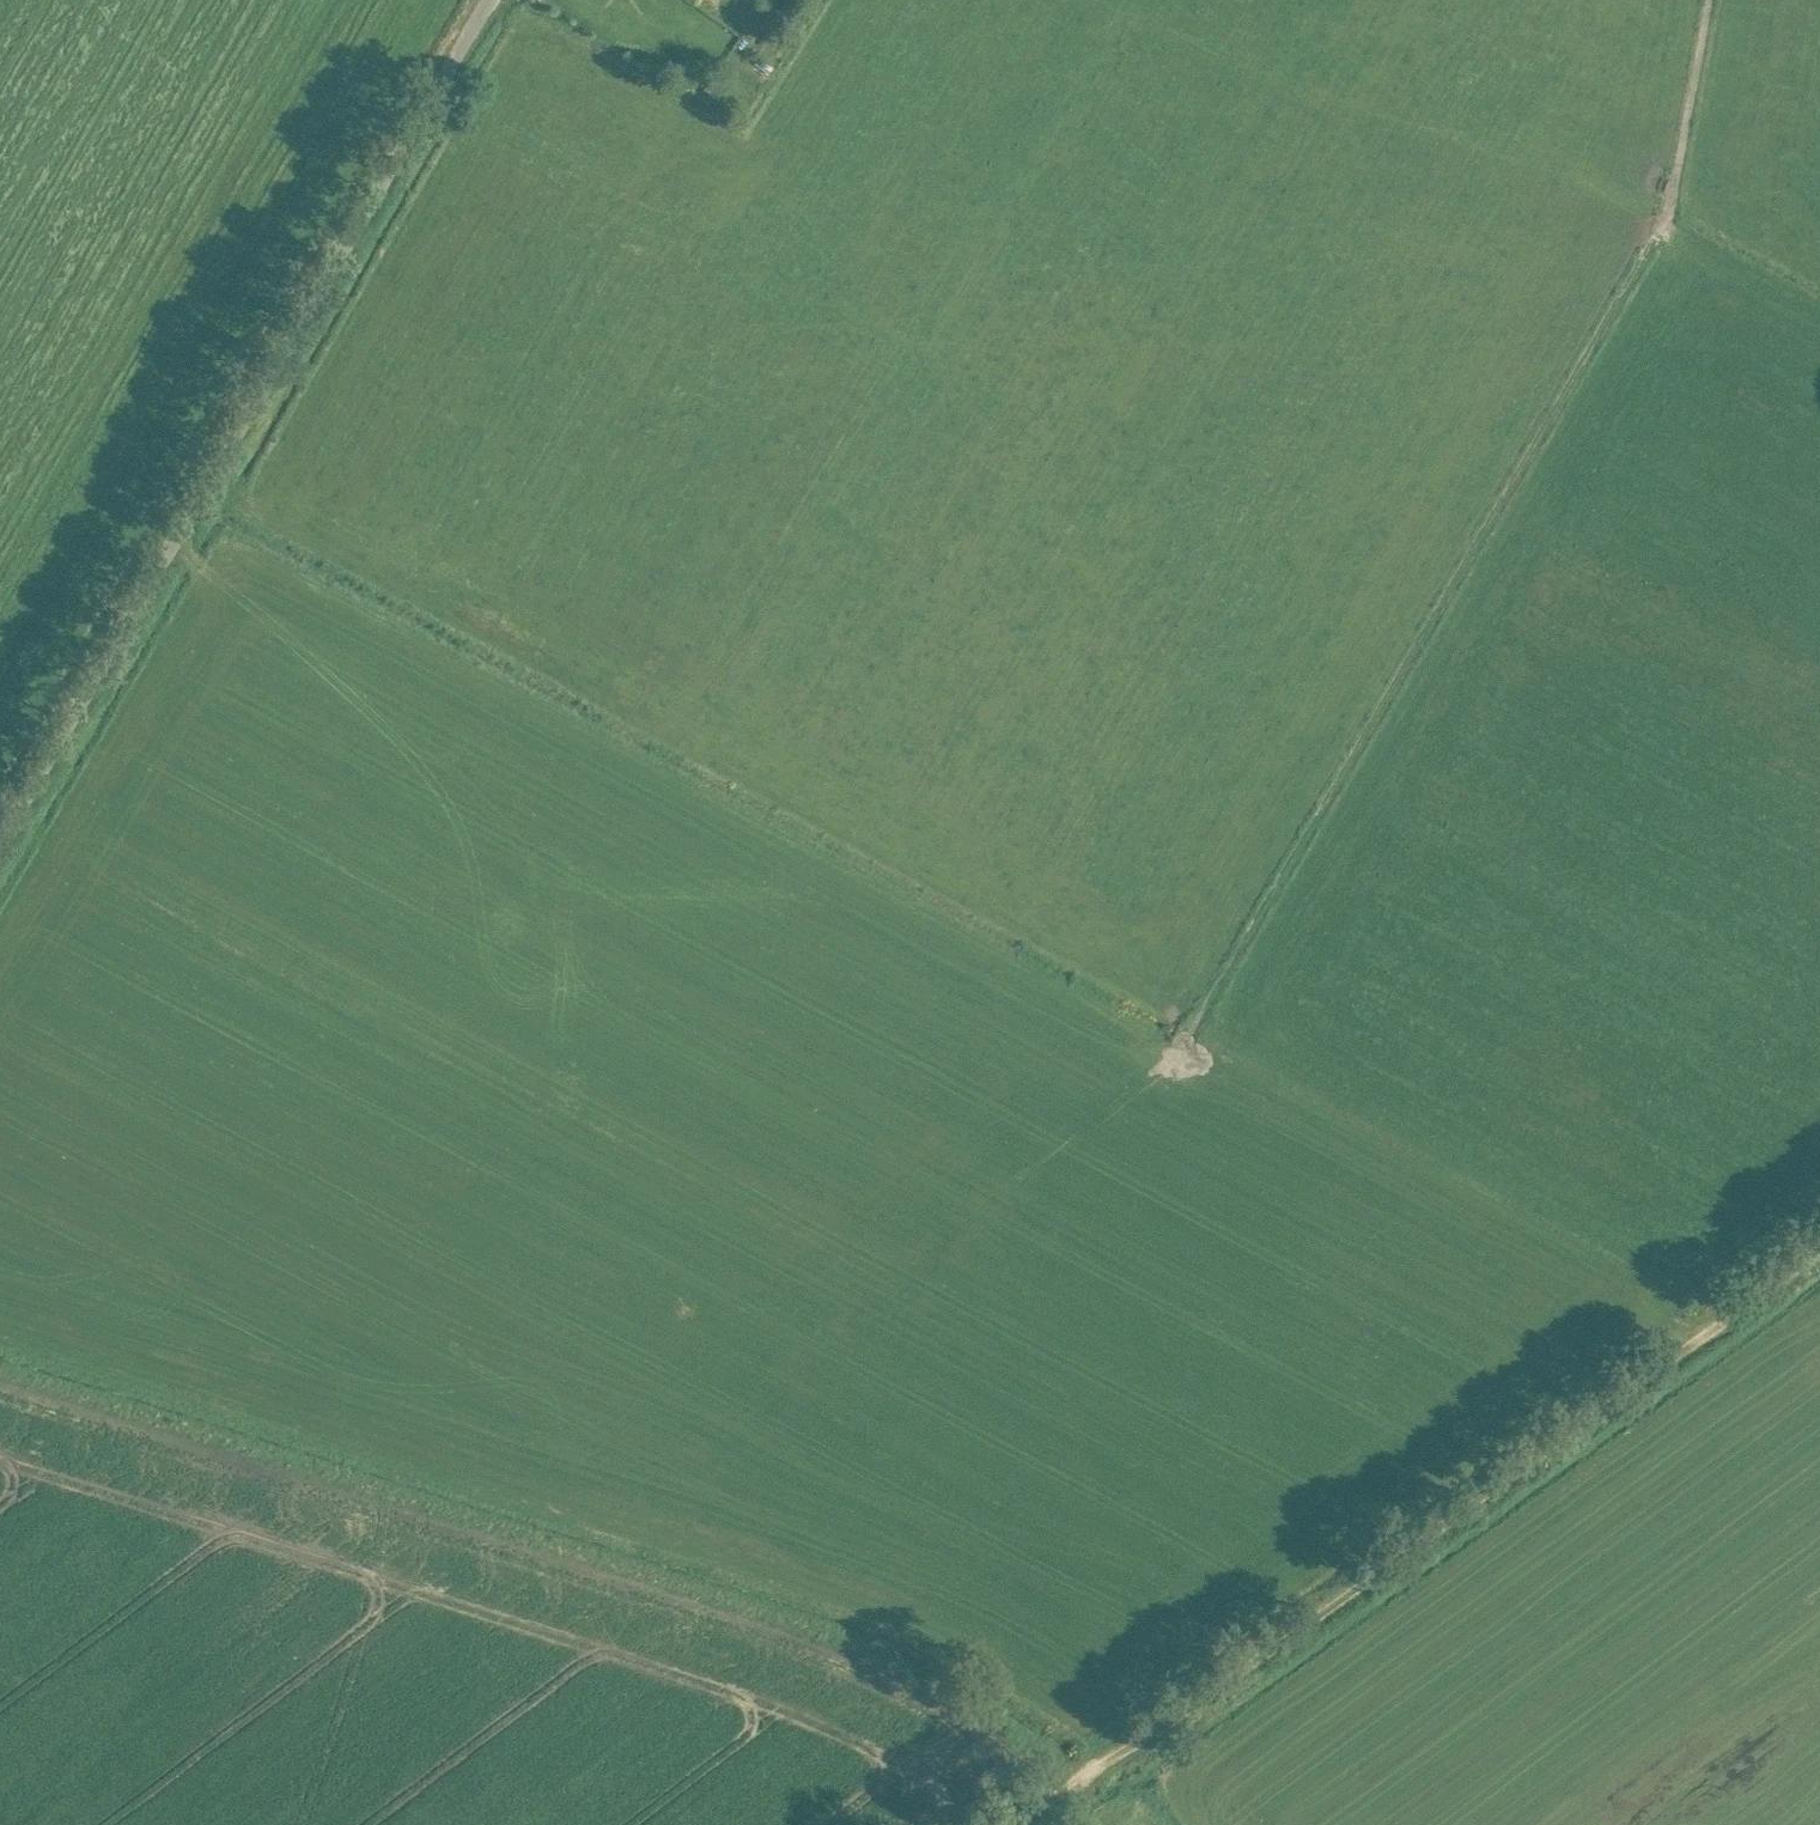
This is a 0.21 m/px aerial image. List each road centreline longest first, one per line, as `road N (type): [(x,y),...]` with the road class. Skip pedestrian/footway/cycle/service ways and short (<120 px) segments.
road 1 (track): [(1819,1249),(1437,1533),(1019,1824)]
road 2 (unclassified): [(0,842),(490,0)]

